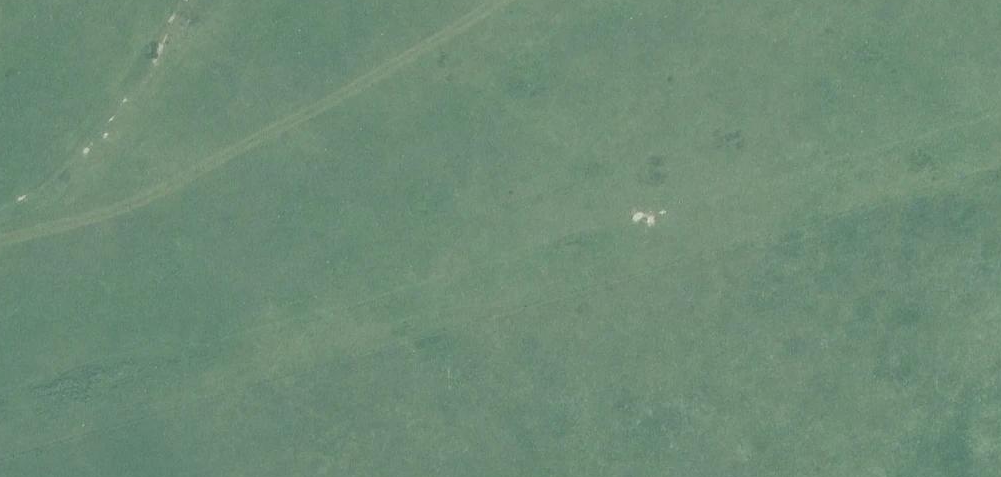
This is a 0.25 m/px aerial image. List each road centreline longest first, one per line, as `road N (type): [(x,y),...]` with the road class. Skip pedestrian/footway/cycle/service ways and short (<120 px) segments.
road 1 (track): [(467,0),(0,228)]

